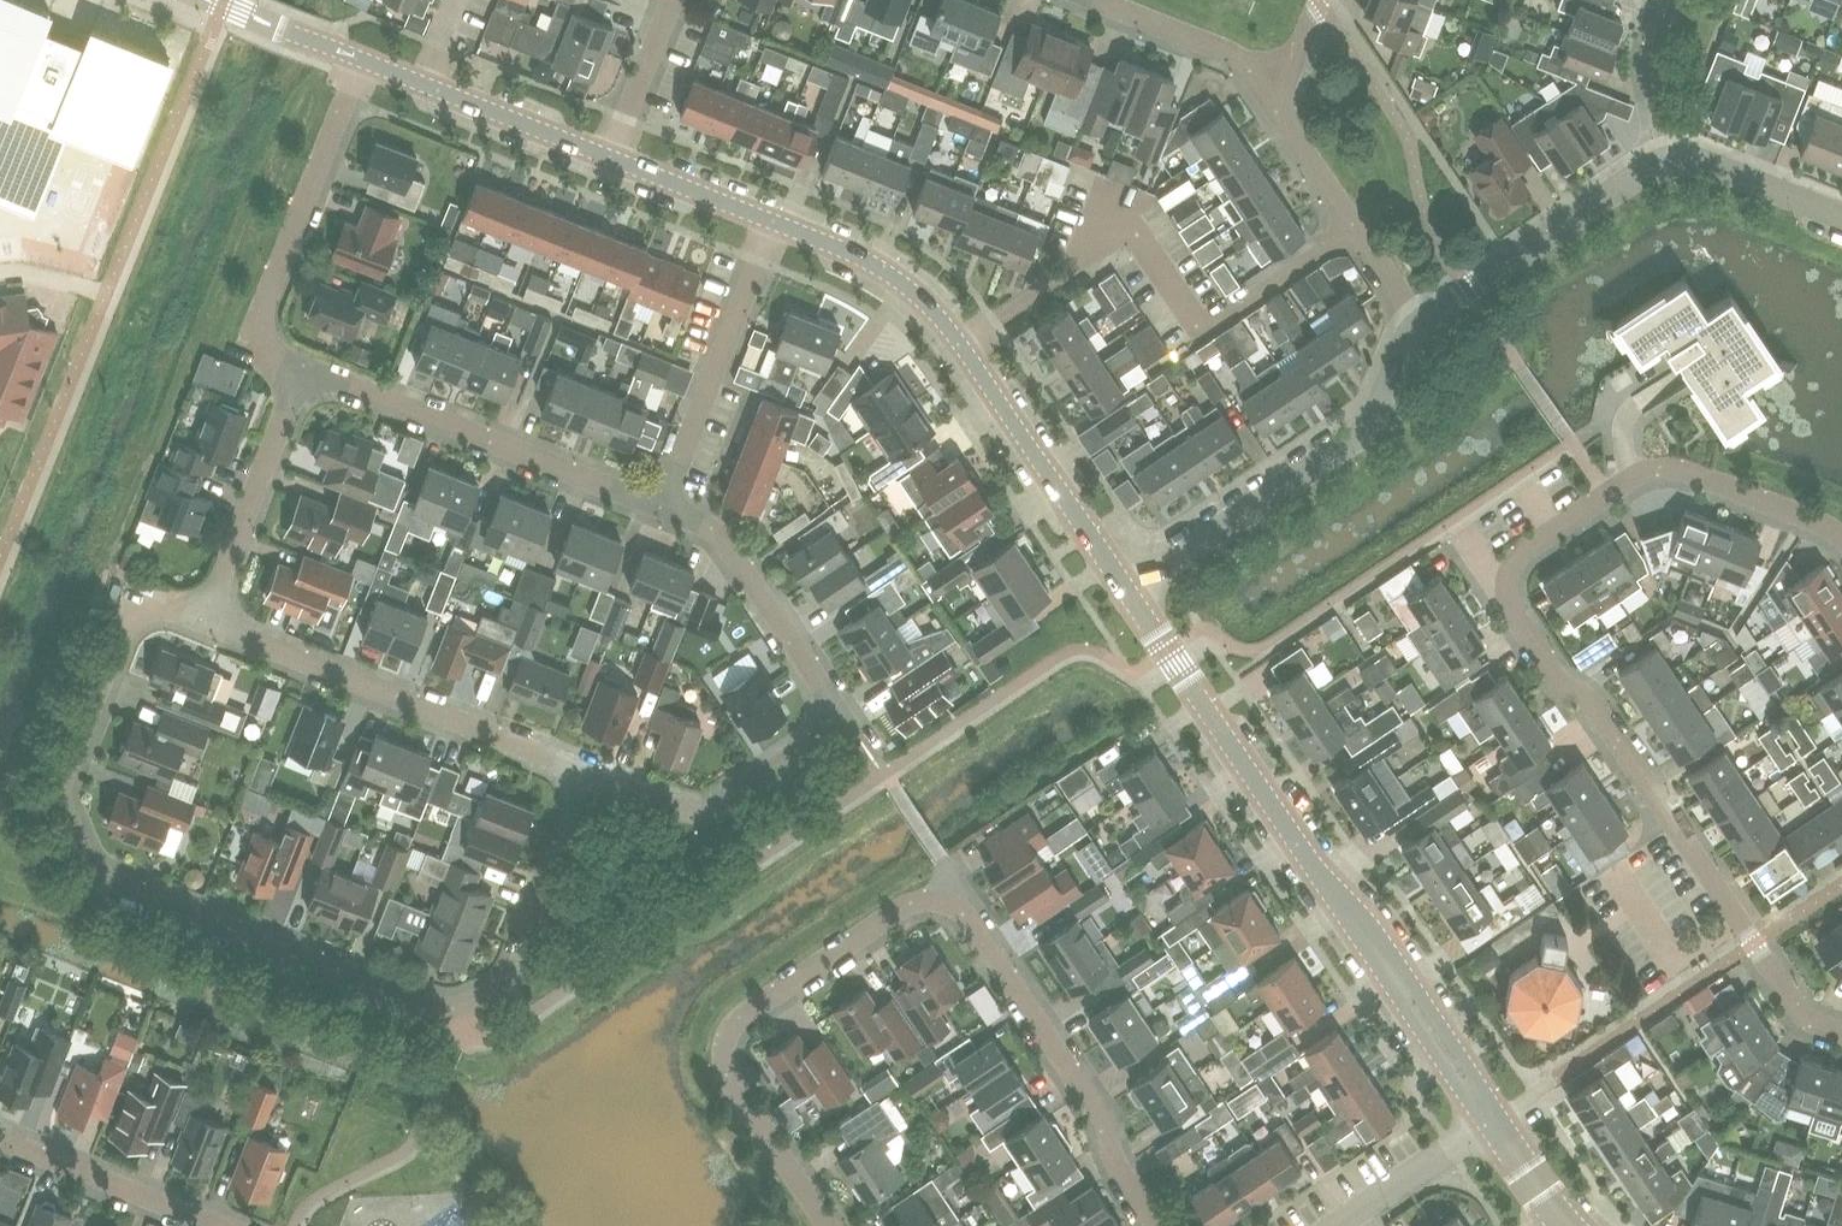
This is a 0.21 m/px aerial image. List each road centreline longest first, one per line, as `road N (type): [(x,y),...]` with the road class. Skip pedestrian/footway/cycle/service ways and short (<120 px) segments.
road 1 (residential): [(1841,1033),(1811,1023),(1788,997),(1598,705),(1562,684),(1518,623),(1511,595),(1525,555),(1653,468),(1684,468),(1841,542)]
road 2 (residential): [(818,1225),(733,1100),(723,1058),(732,1015),(924,898),(961,910),(997,957),(1095,1122),(1144,1225)]
road 3 (residential): [(64,808),(75,847),(101,874),(447,1002),(485,986),(505,965),(587,771)]
road 4 (tertiary): [(1491,1121),(1128,595)]
road 5 (residential): [(960,343),(1085,252),(1106,197),(1204,329),(1351,230)]
road 6 (residential): [(587,771),(197,605)]
road 7 (residential): [(1128,595),(1368,420),(1392,364),(1420,325)]
road 8 (residential): [(657,504),(292,368)]
road 9 (residential): [(292,368),(269,355),(260,315),(356,56)]
road 10 (residential): [(657,504),(772,221)]
road 11 (tertiary): [(1128,595),(960,343)]
road 12 (residential): [(64,808),(62,784),(128,601),(151,595),(197,605)]
road 13 (residential): [(839,710),(717,797),(653,796),(587,771)]
road 14 (residential): [(839,710),(725,544),(657,504)]
road 15 (residential): [(197,605),(292,368)]
road 16 (residential): [(219,1225),(0,1138)]
road 17 (tertiary): [(960,343),(860,258),(772,221)]
road 18 (residential): [(1321,1225),(1491,1121)]
road 19 (tertiary): [(608,156),(424,83)]
road 20 (residential): [(1671,159),(1646,167),(1509,264)]
road 21 (residential): [(1259,83),(1228,52),(1100,0)]
road 22 (residential): [(1841,217),(1705,163),(1671,159)]
road 23 (tertiary): [(772,221),(608,156)]
road 24 (residential): [(1351,230),(1259,83)]
road 25 (residential): [(608,156),(670,0)]
road 26 (residential): [(1671,159),(1653,85),(1668,0)]
road 27 (tertiary): [(356,56),(211,0)]
road 28 (tertiary): [(1571,1225),(1491,1121)]

